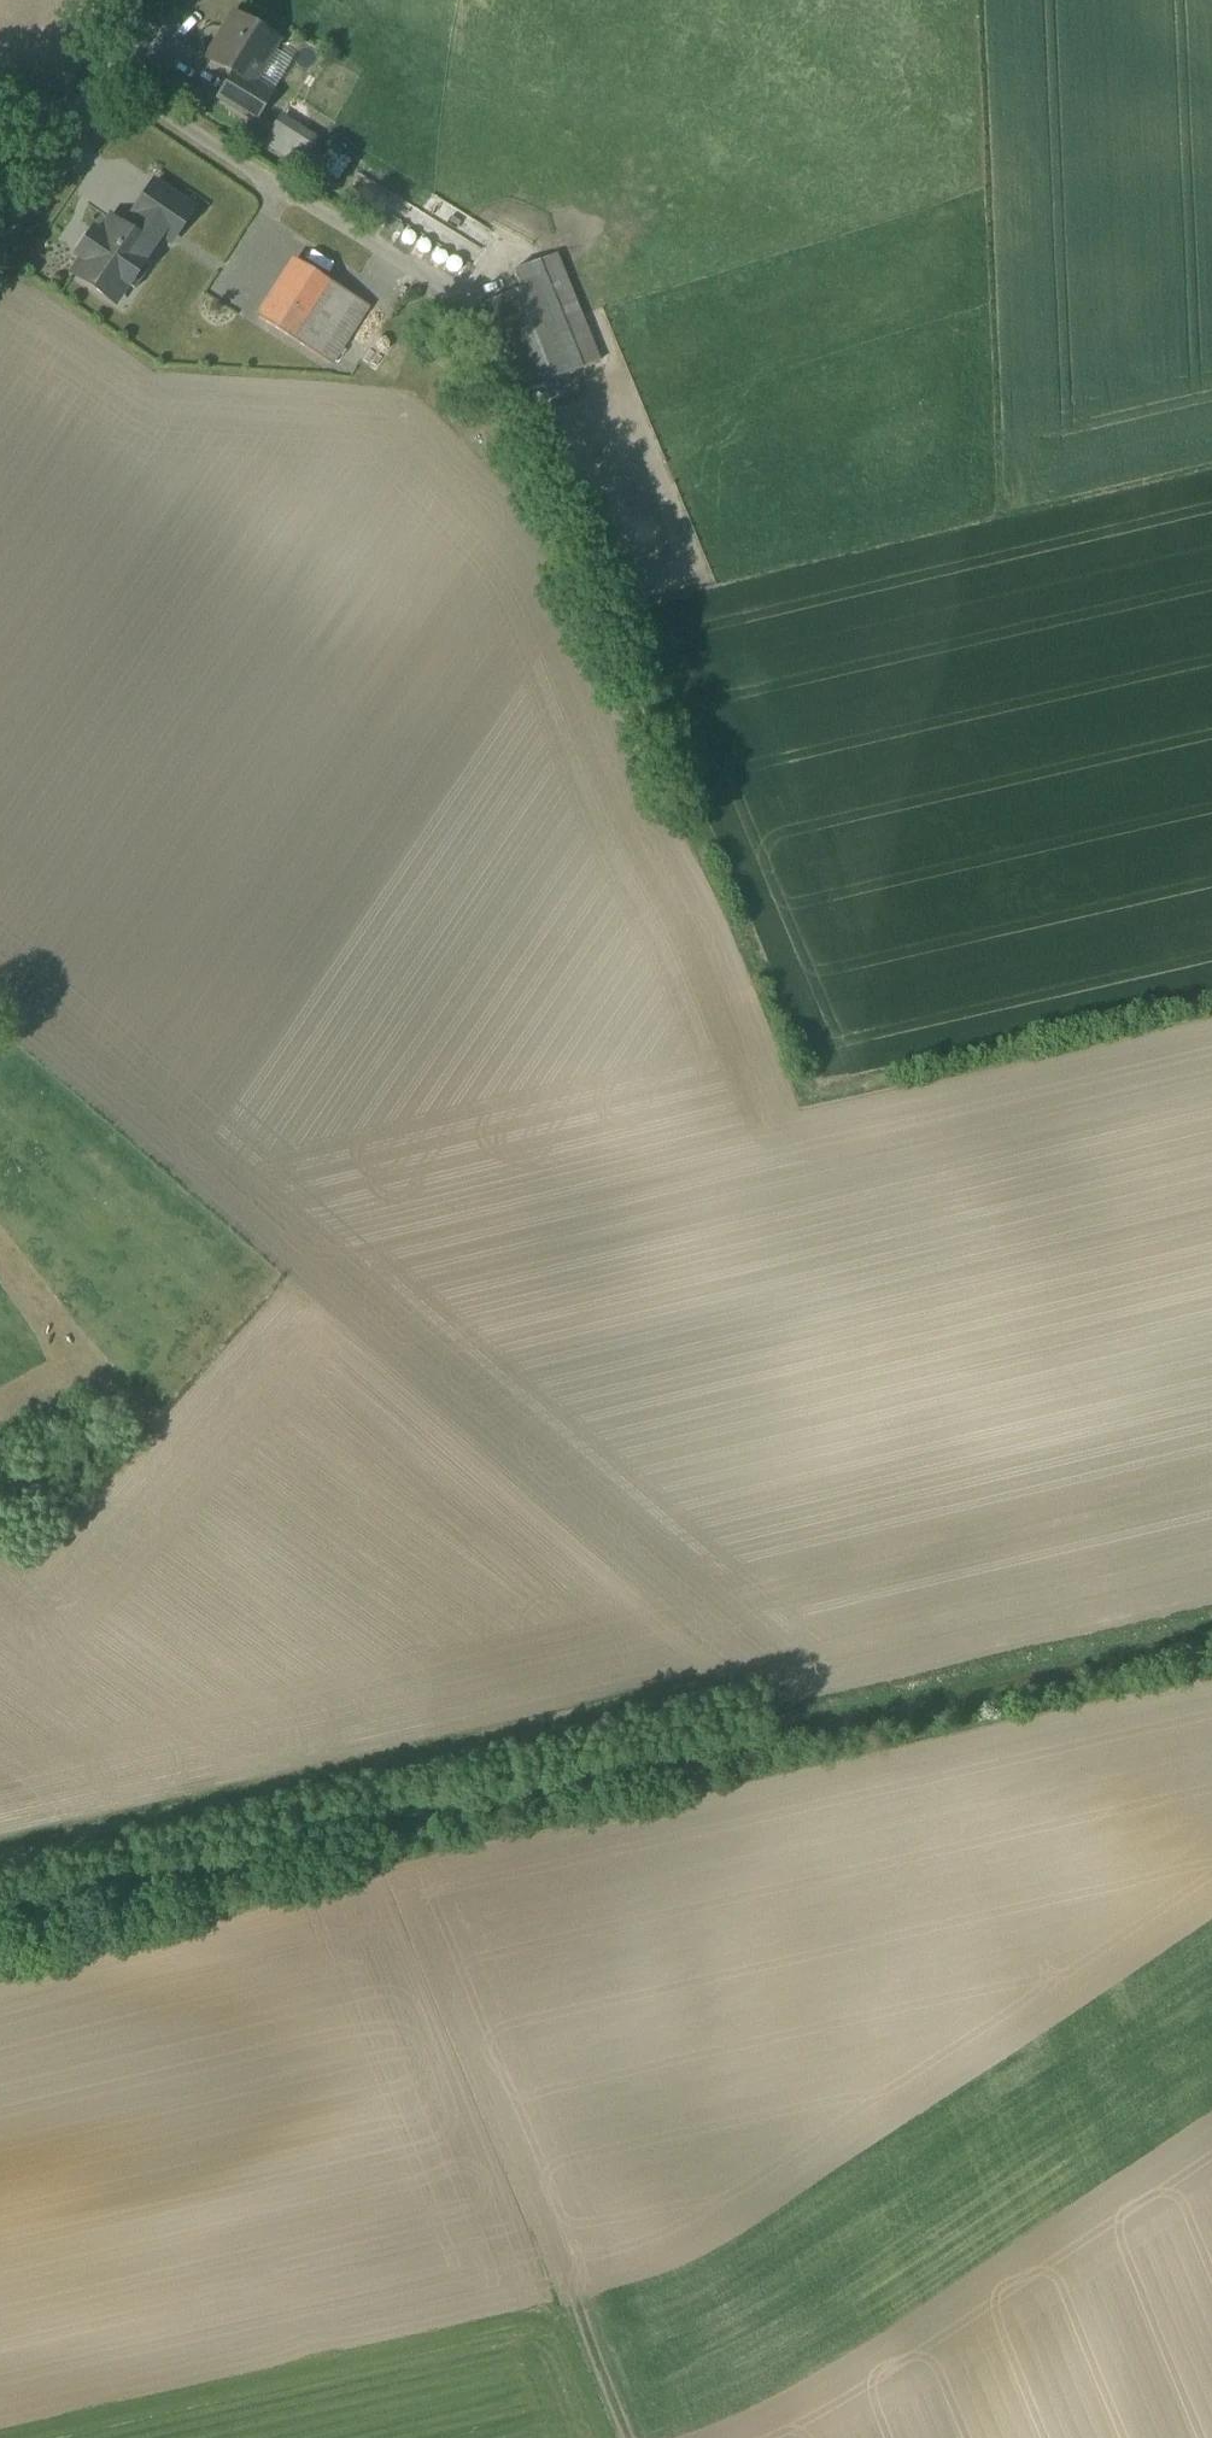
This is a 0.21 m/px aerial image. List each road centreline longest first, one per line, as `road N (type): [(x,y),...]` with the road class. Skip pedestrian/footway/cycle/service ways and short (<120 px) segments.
road 1 (unclassified): [(80,120),(0,241)]
road 2 (unclassified): [(136,0),(110,72),(80,120)]

